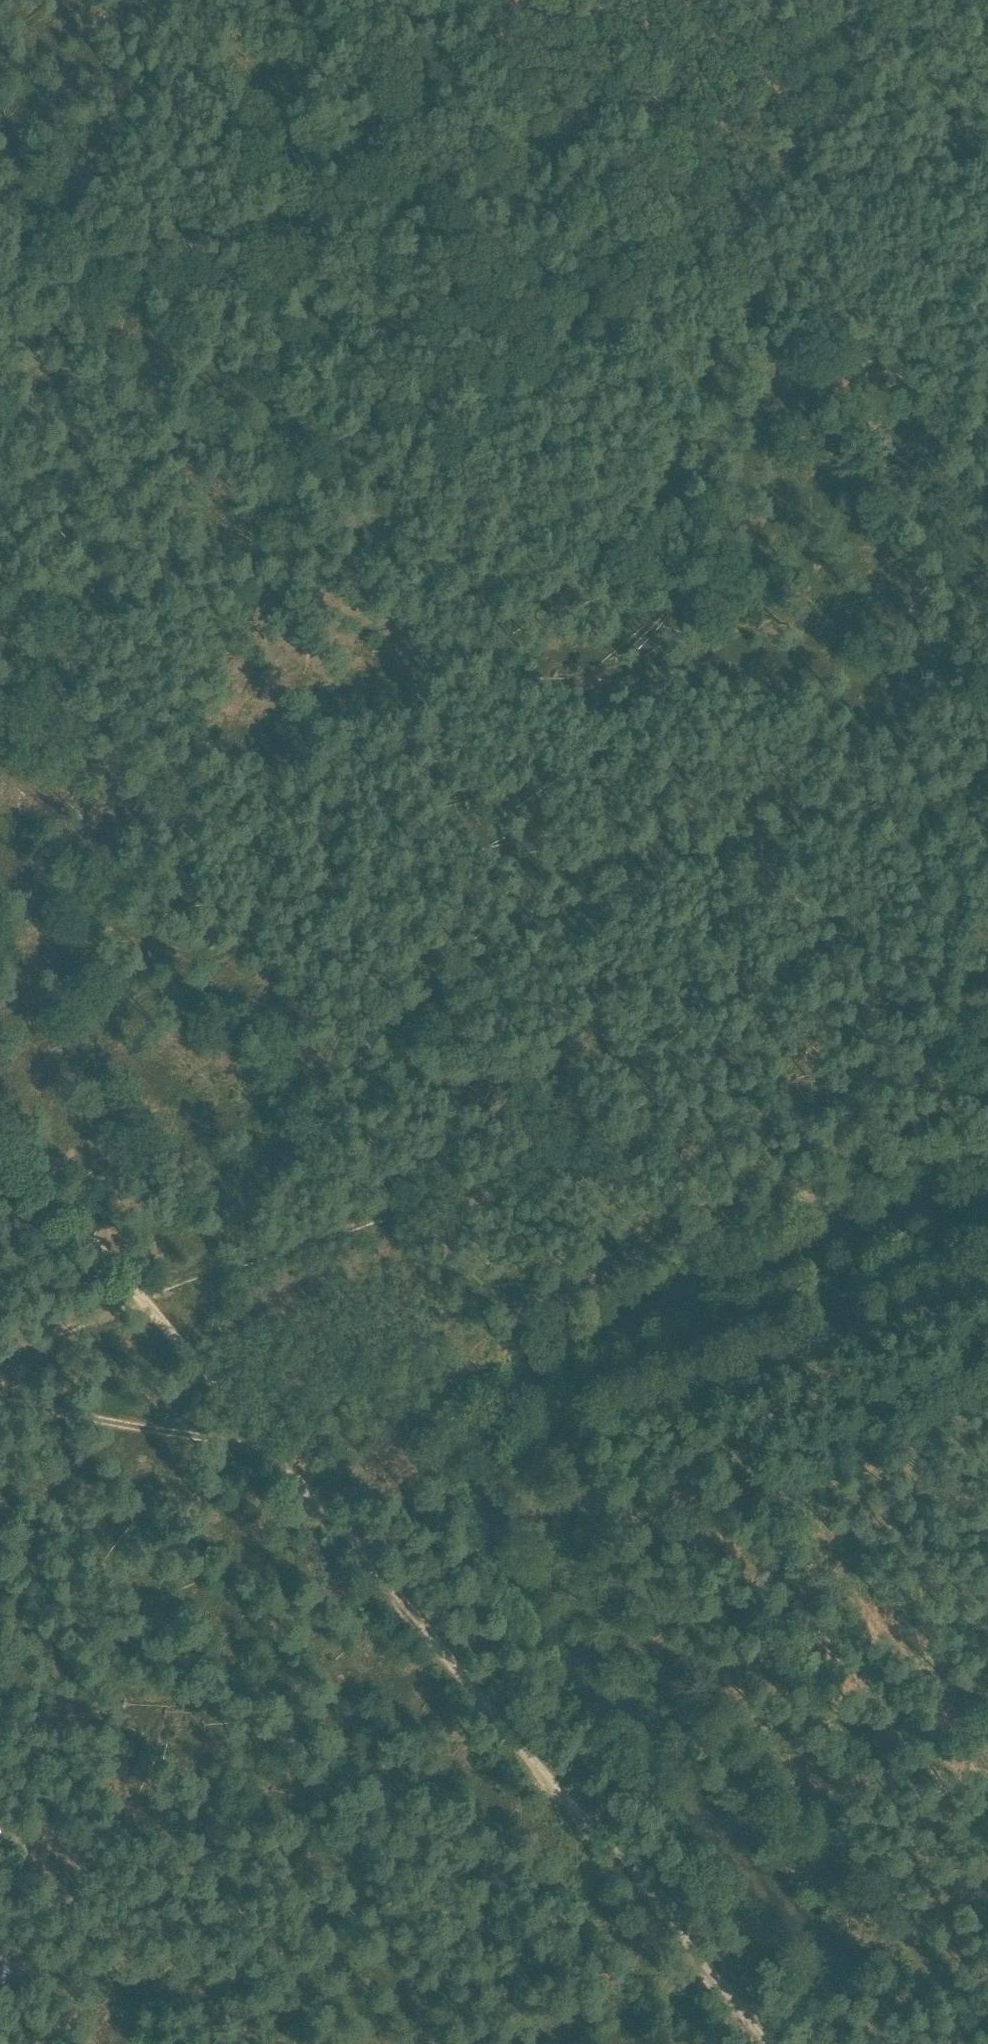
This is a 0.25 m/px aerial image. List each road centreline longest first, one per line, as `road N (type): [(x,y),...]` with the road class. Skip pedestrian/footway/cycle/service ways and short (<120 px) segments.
road 1 (track): [(0,1126),(767,2043)]
road 2 (track): [(987,1017),(148,1300),(0,1359)]
road 3 (track): [(0,1394),(271,1449)]

